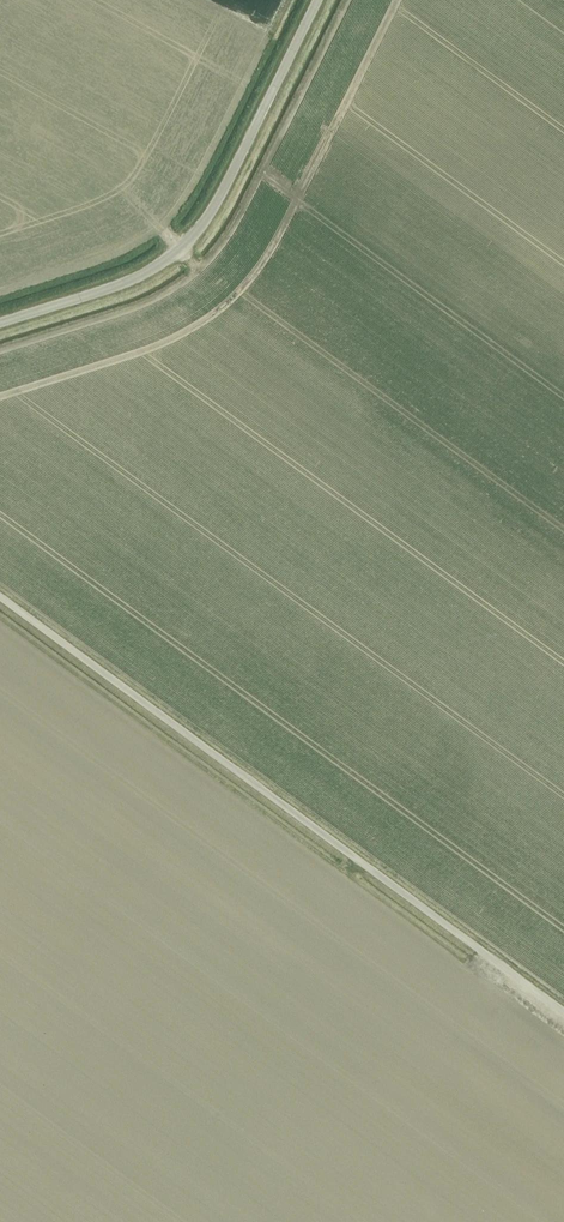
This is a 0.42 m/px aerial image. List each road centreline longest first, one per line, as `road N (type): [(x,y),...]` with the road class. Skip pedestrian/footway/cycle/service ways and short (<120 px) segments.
road 1 (track): [(563,1012),(0,597)]
road 2 (unclassified): [(0,323),(108,289),(182,249),(223,191),(318,0)]

